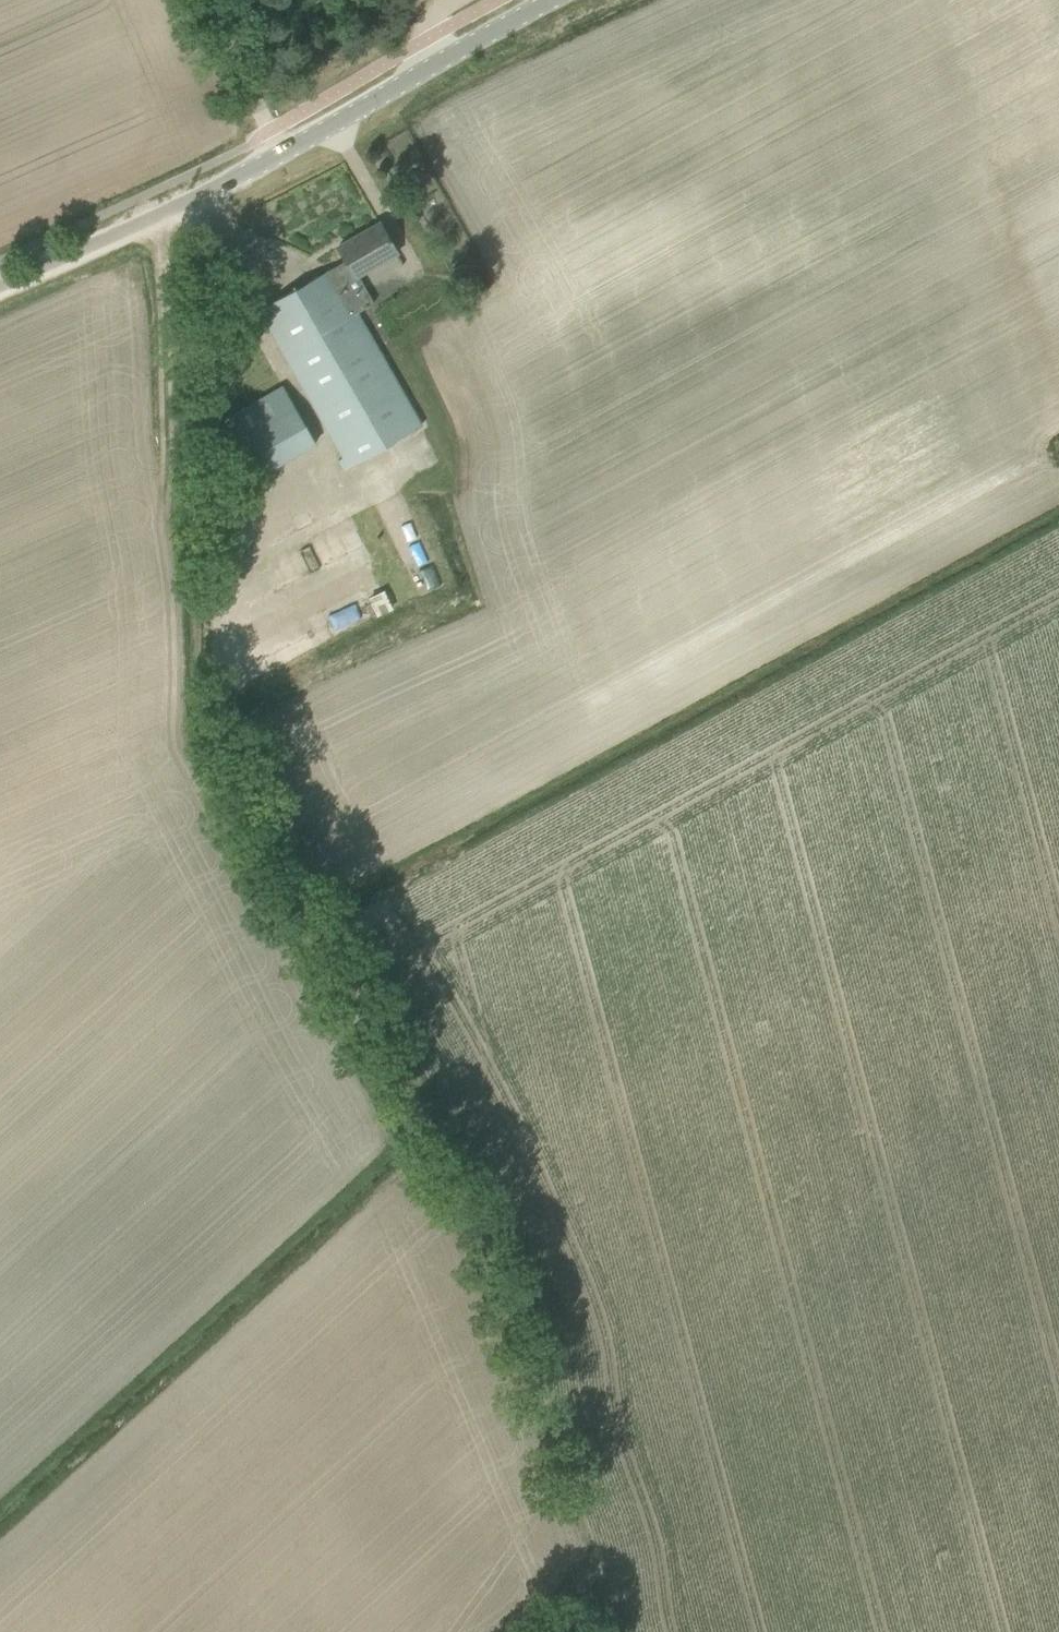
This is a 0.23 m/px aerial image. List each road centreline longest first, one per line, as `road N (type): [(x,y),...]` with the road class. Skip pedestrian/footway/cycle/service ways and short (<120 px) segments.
road 1 (unclassified): [(281,154),(556,0)]
road 2 (unclassified): [(0,282),(281,154)]
road 3 (unclassified): [(281,154),(208,0)]

